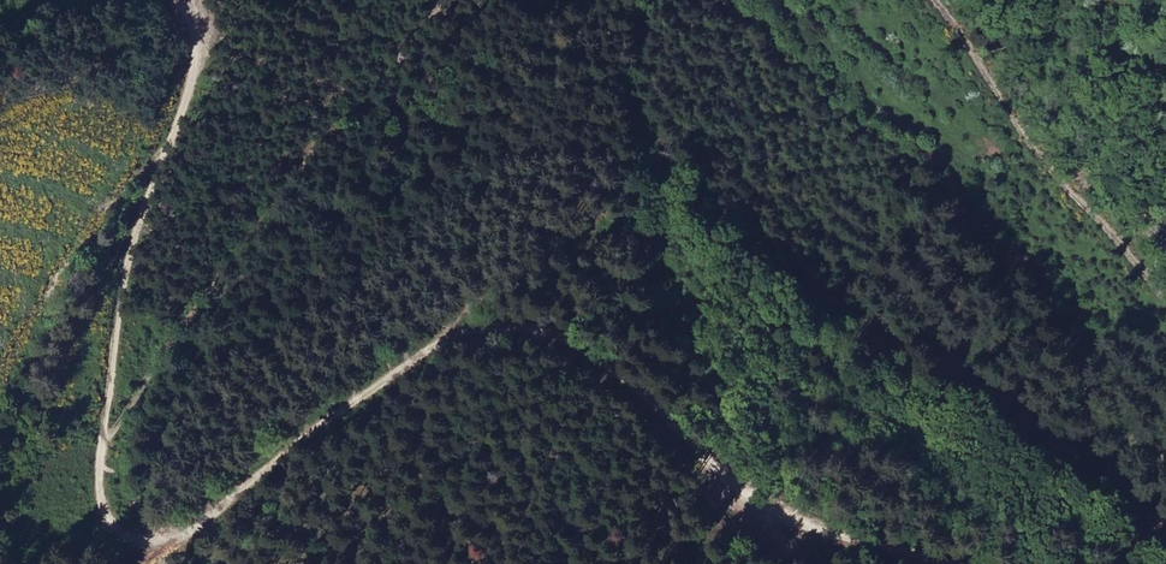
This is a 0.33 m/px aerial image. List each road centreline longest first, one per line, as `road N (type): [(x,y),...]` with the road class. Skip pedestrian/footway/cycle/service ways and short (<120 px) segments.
road 1 (track): [(953,563),(800,520),(737,450),(637,366),(512,330),(416,329),(346,367),(320,429),(265,499),(190,557),(109,550)]
road 2 (track): [(168,0),(186,48),(182,102),(122,212),(109,550)]
road 3 (track): [(917,0),(973,57),(1165,315)]

